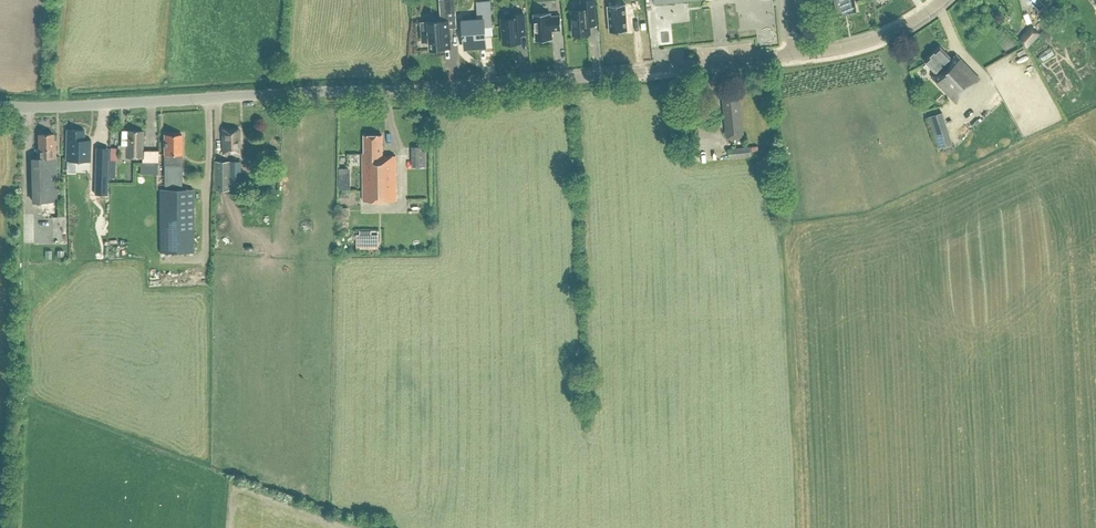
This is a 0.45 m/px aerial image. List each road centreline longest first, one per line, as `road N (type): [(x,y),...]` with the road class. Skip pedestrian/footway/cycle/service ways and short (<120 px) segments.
road 1 (tertiary): [(795,54),(466,88),(0,105)]
road 2 (tertiary): [(815,52),(884,35),(941,0)]

